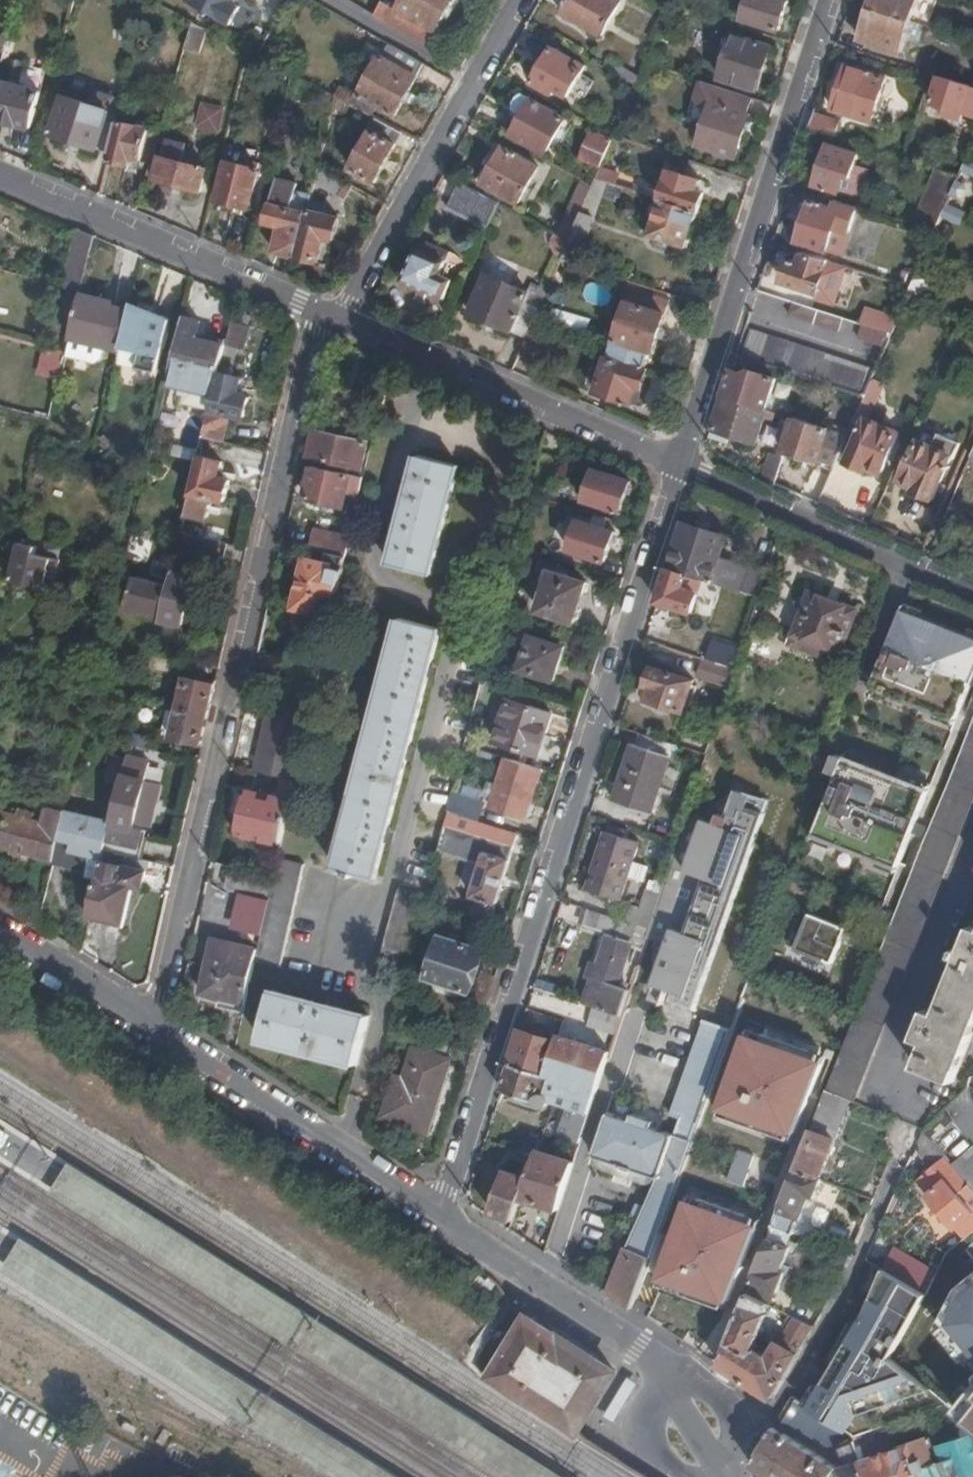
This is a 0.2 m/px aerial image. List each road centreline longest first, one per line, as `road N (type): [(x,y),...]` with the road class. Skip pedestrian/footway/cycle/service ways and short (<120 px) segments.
road 1 (residential): [(443,1216),(678,468)]
road 2 (residential): [(310,310),(156,1028)]
road 3 (track): [(0,1054),(433,1339)]
road 4 (residential): [(678,468),(830,0)]
road 5 (residential): [(678,468),(331,319)]
road 6 (residential): [(512,0),(331,319)]
road 7 (residential): [(156,1028),(443,1216)]
road 8 (residential): [(310,310),(0,177)]
road 9 (residential): [(972,591),(678,468)]
road 10 (residential): [(443,1216),(639,1346),(660,1379)]
road 11 (residential): [(972,848),(875,1092)]
road 12 (residential): [(0,929),(156,1028)]

